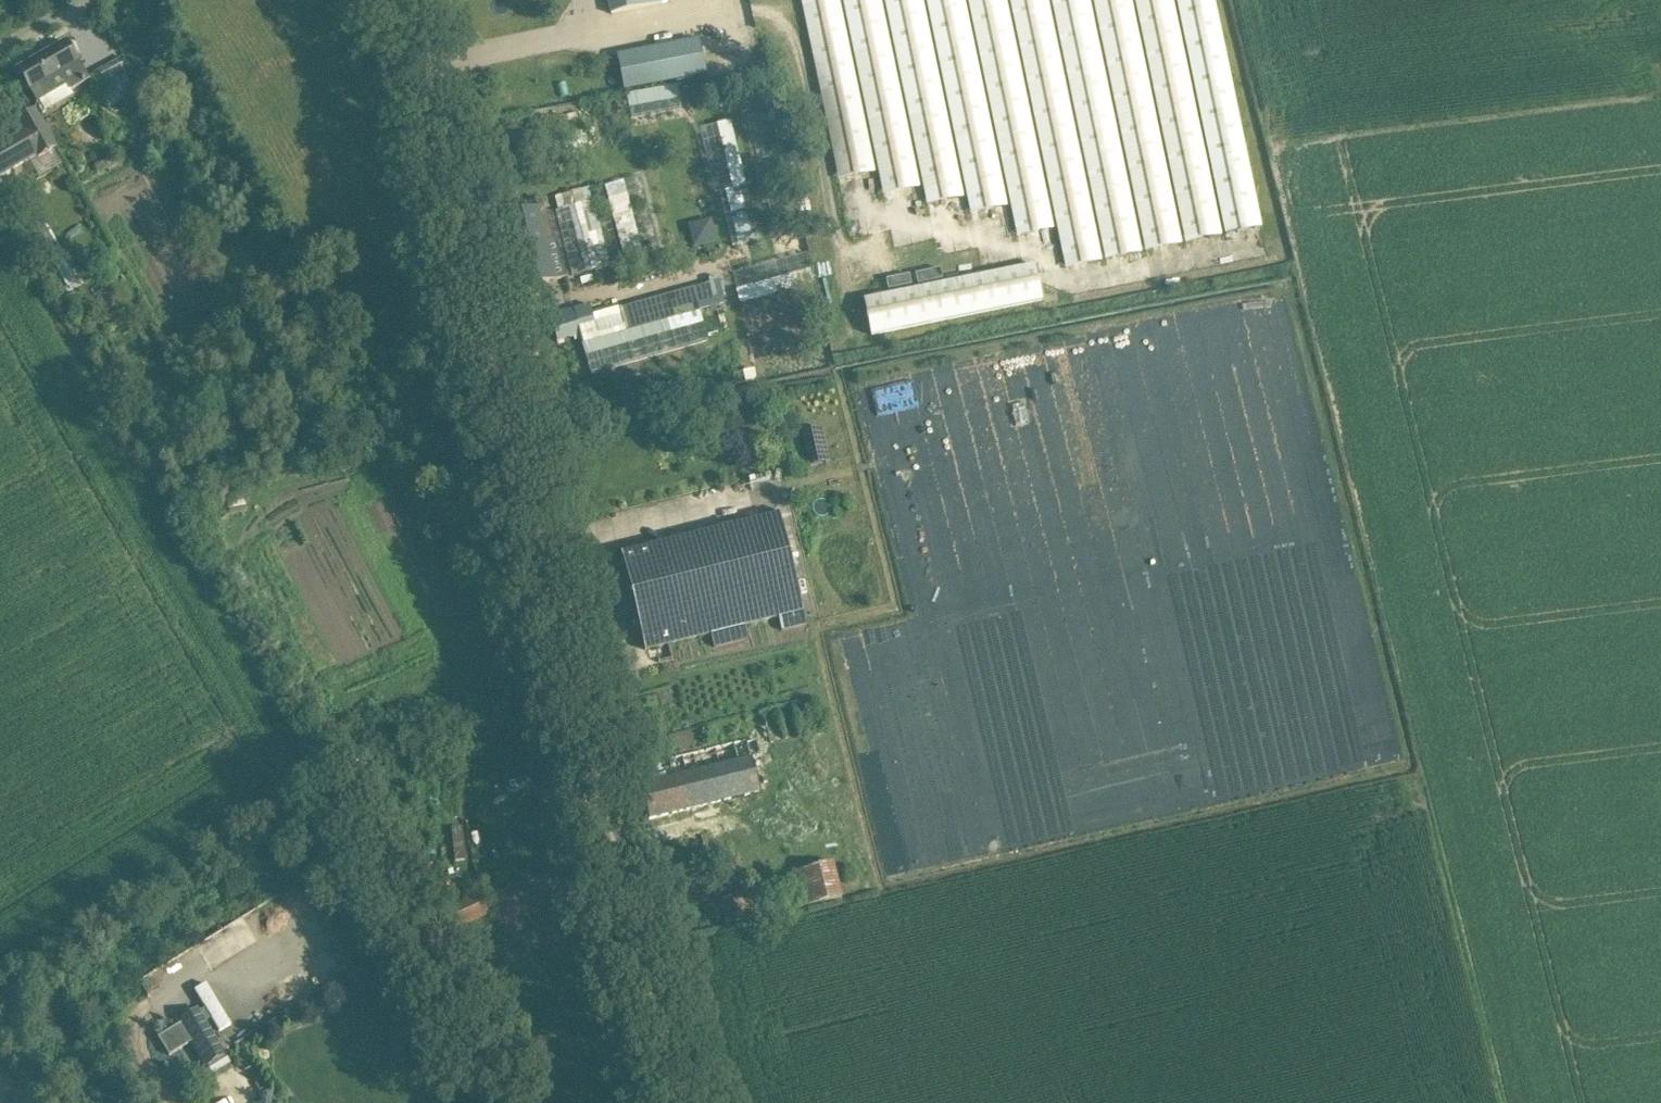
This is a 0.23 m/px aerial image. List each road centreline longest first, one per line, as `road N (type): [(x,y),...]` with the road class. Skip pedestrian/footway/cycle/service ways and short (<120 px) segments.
road 1 (unclassified): [(670,1102),(382,0)]

